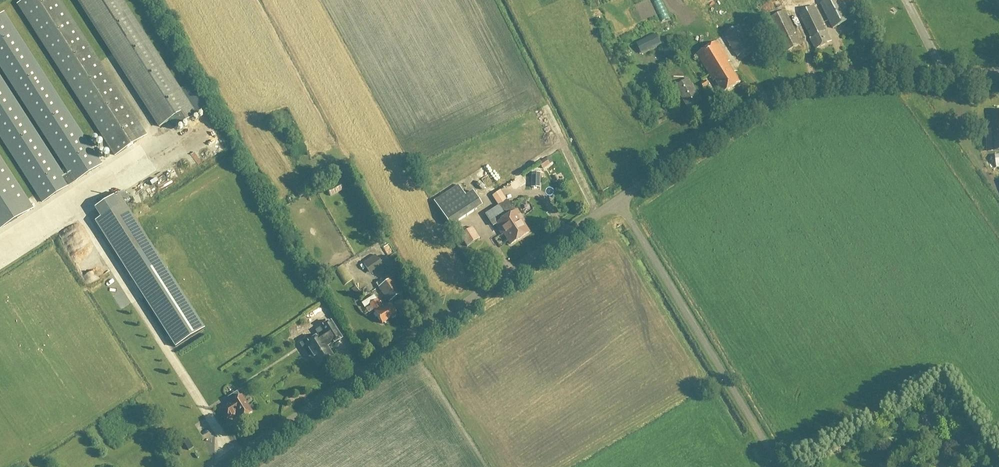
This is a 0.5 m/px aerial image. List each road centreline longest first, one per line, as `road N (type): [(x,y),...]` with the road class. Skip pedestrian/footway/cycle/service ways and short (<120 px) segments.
road 1 (unclassified): [(221,466),(616,205)]
road 2 (unclassified): [(616,205),(780,97),(807,88),(998,77)]
road 3 (unclassified): [(775,466),(616,205)]

